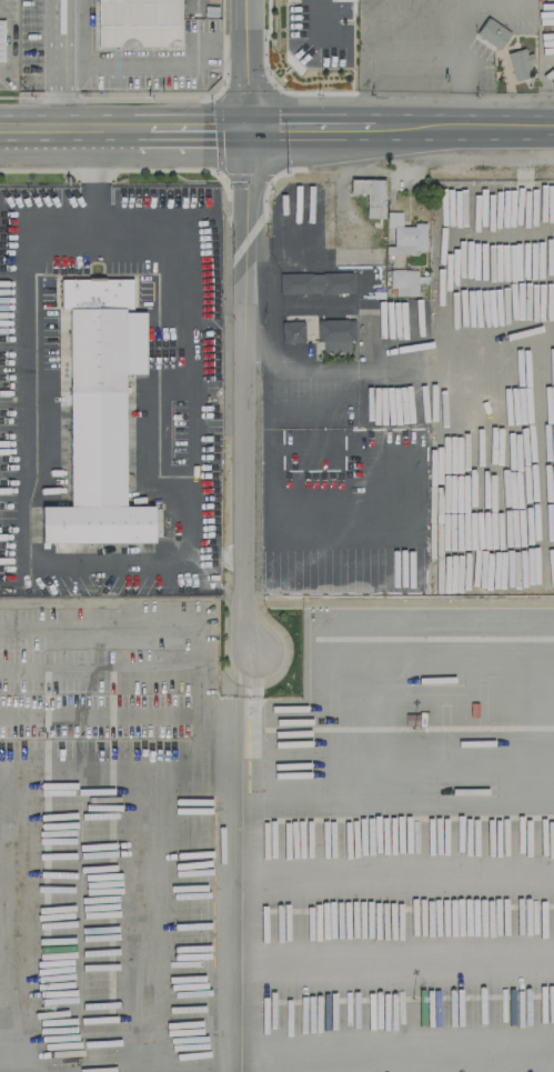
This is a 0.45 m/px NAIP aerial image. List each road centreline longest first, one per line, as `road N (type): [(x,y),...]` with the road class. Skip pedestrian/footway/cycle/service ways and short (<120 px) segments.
road 1 (residential): [(248,131),(243,621),(264,653)]
road 2 (secondary): [(373,132),(553,126)]
road 3 (secondary): [(0,132),(137,132)]
road 4 (tertiary): [(246,0),(248,131)]
road 5 (secondary): [(248,131),(373,132)]

